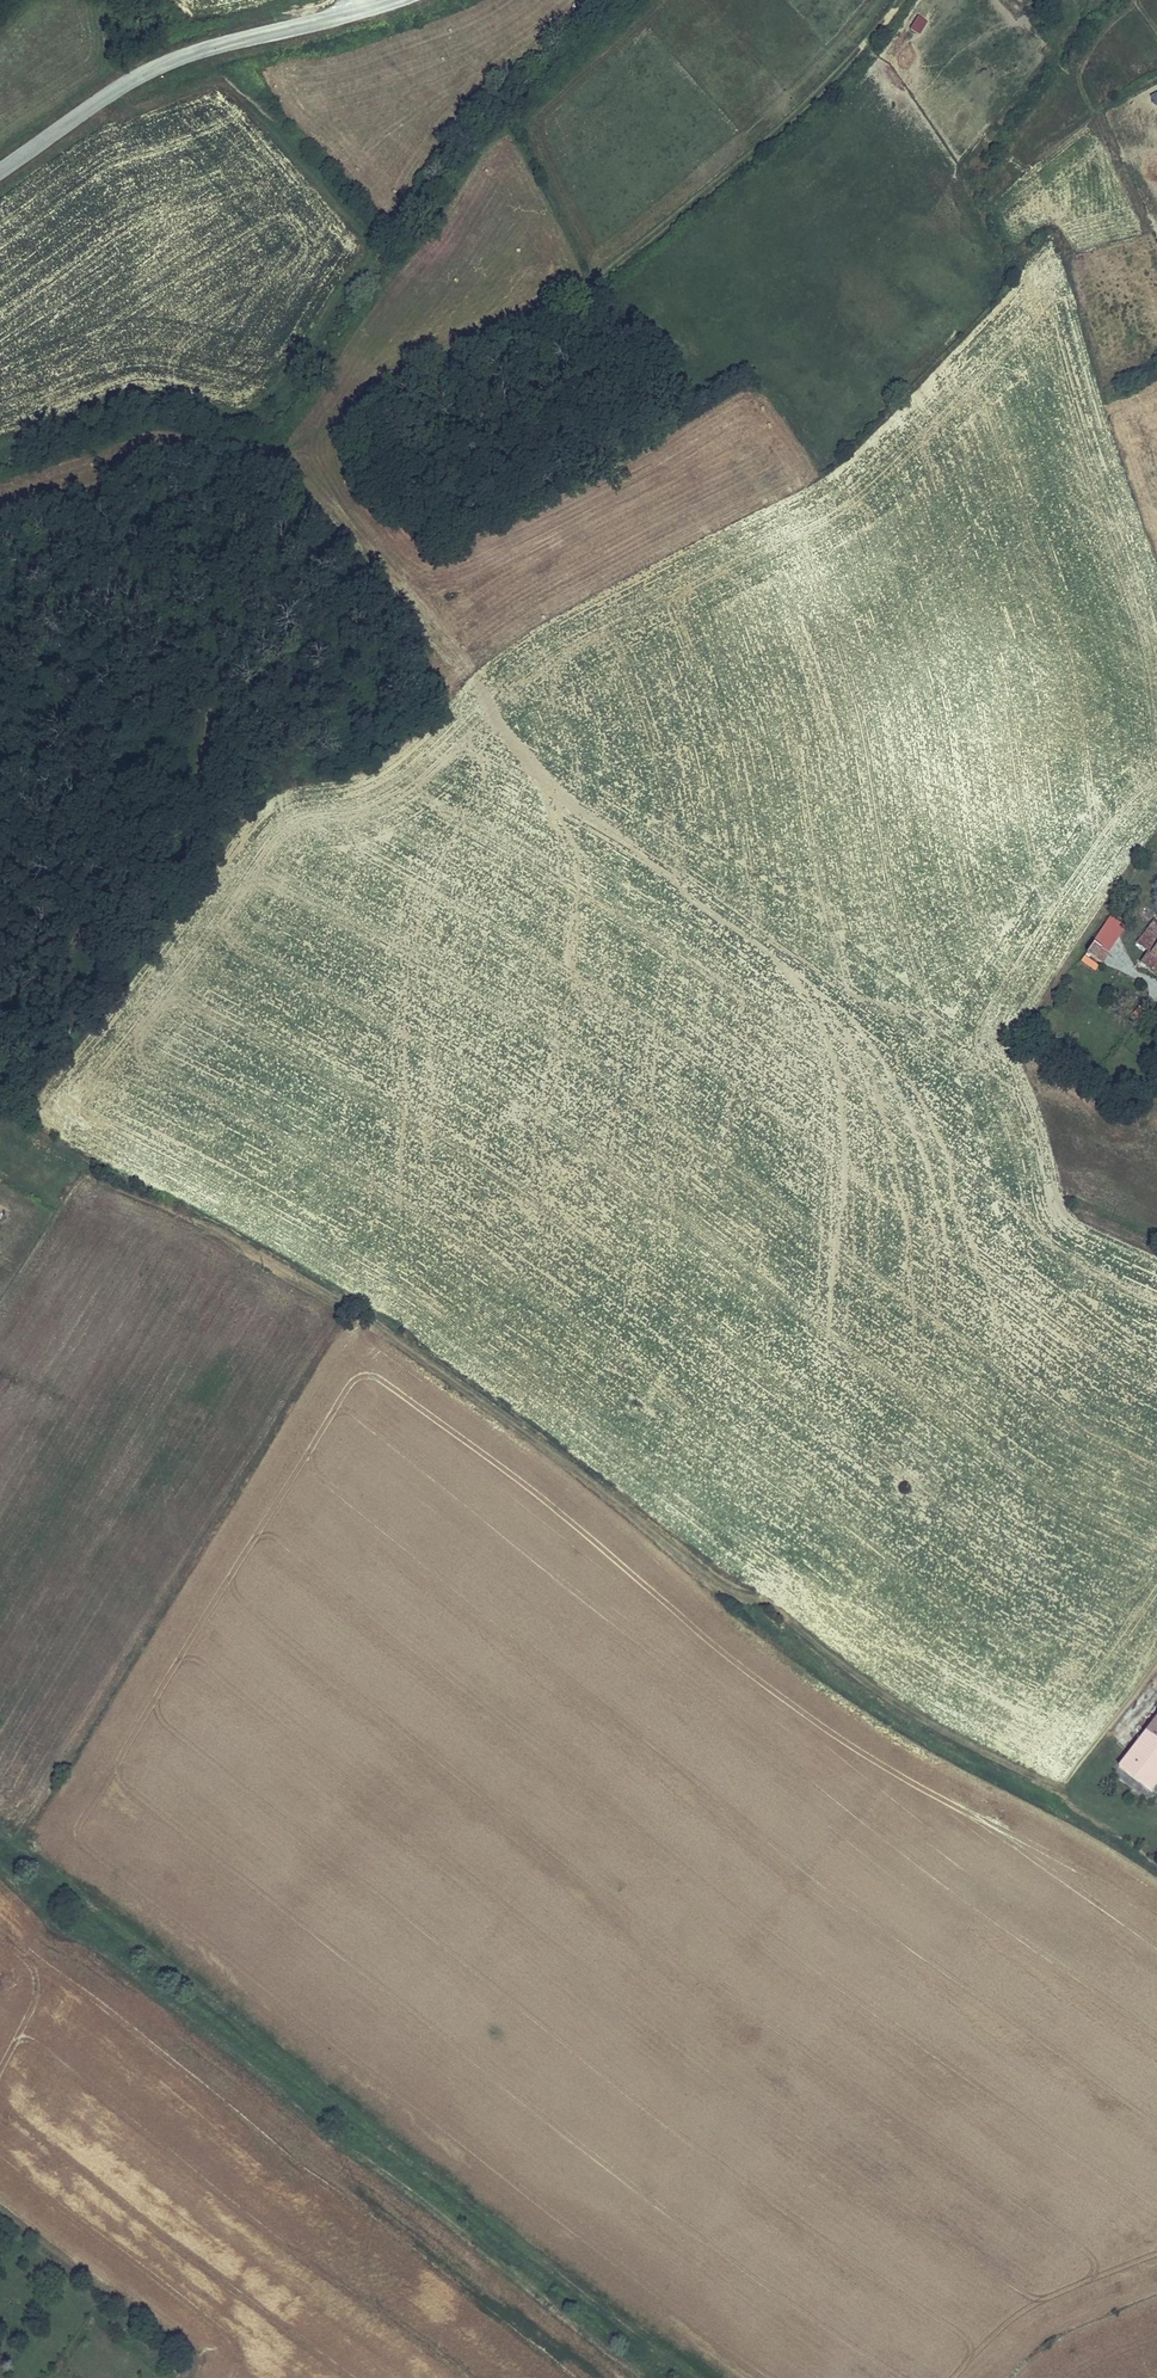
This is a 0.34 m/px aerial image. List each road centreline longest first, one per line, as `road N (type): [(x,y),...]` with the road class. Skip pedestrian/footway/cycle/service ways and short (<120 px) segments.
road 1 (tertiary): [(0,170),(180,55),(351,11)]

